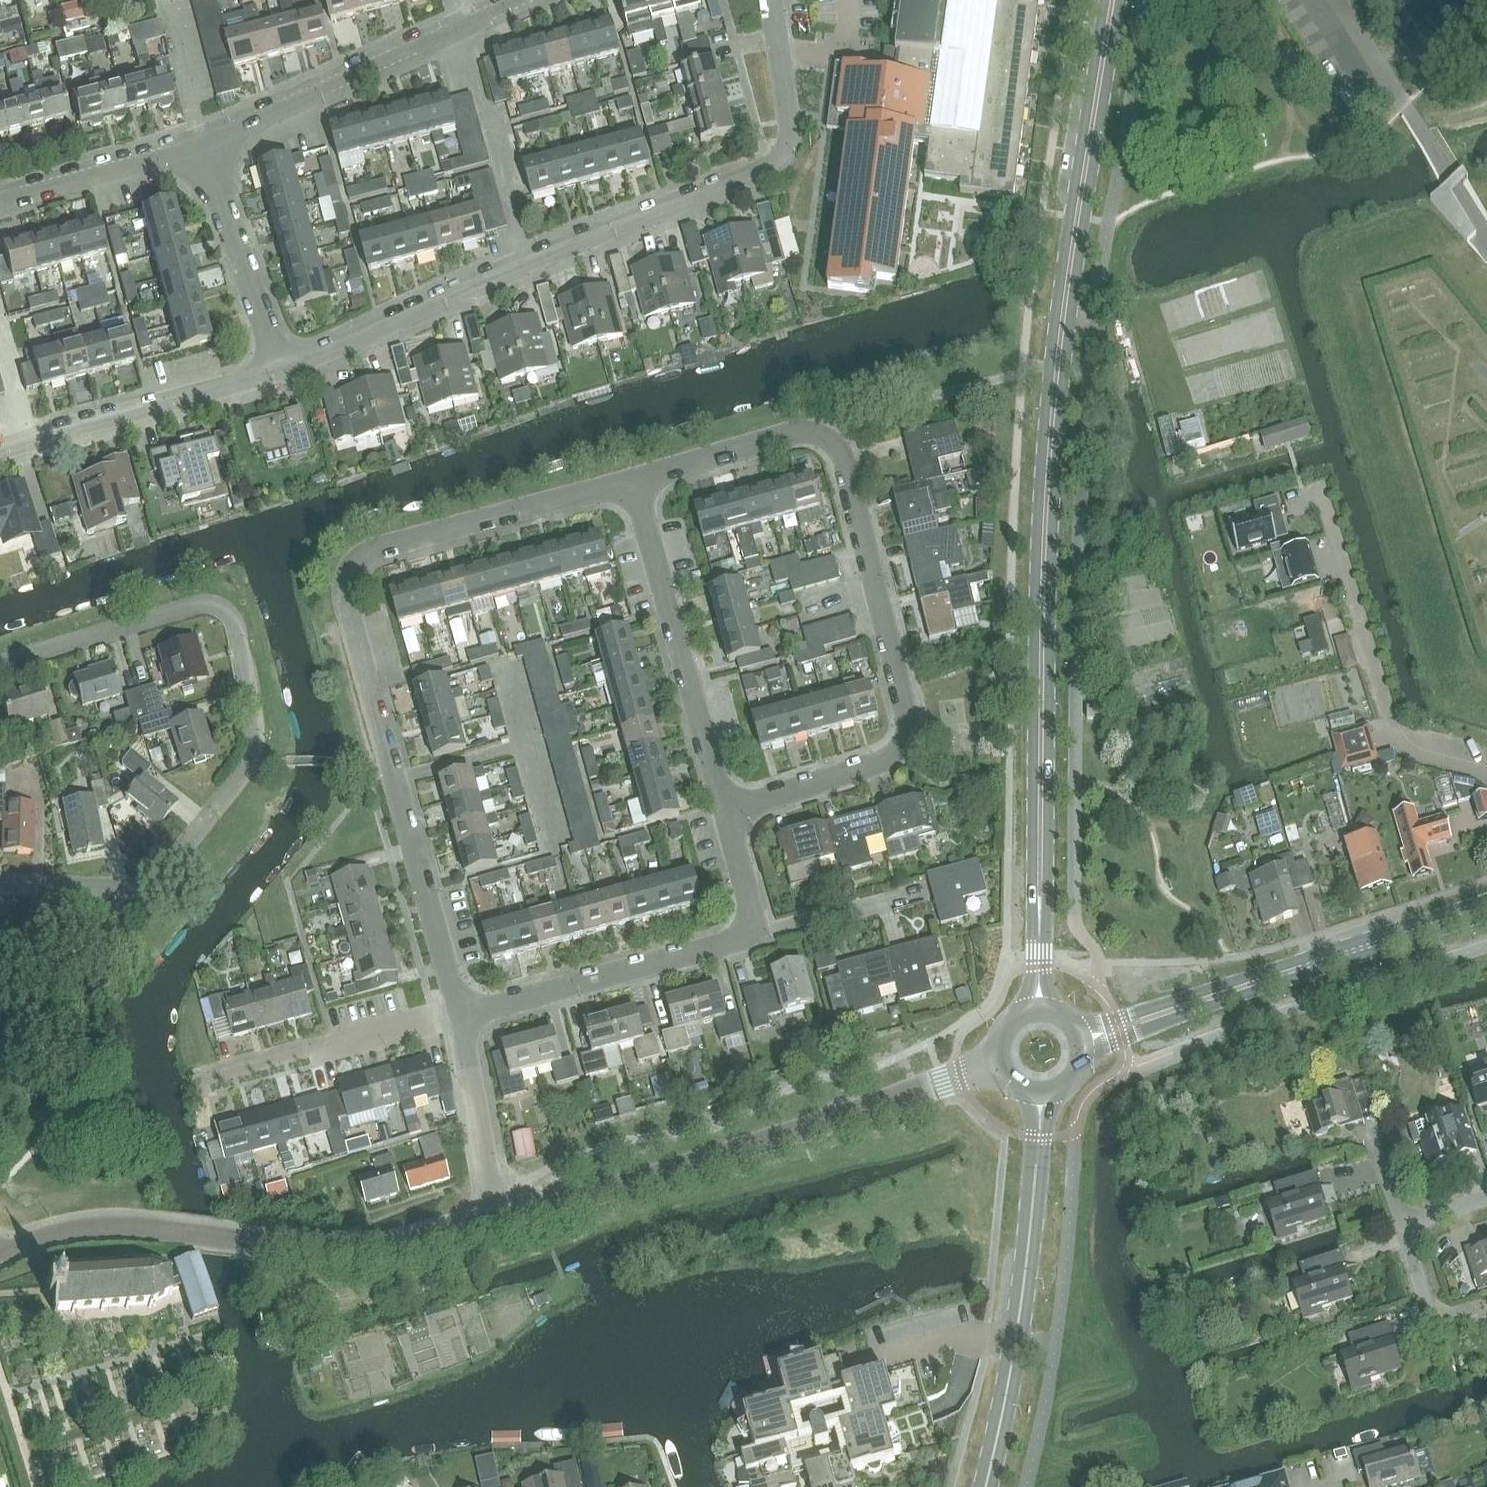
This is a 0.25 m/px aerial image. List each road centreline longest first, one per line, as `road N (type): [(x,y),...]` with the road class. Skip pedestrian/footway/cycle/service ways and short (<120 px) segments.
road 1 (tertiary): [(1112,0),(1056,367),(1043,628),(1041,1011)]
road 2 (residential): [(455,1016),(344,579),(370,549),(633,480)]
road 3 (residential): [(279,369),(779,163),(791,133),(771,0)]
road 4 (residential): [(0,883),(143,885),(161,875),(252,761),(256,745),(234,617),(213,604),(0,663)]
road 5 (residential): [(497,1215),(537,1212),(1001,1065)]
road 6 (residential): [(722,806),(891,758),(908,738),(842,451),(827,438)]
road 7 (residential): [(0,1253),(105,1226),(399,1248),(467,1232),(497,1215)]
road 8 (residential): [(455,1016),(753,934),(722,806)]
road 9 (tertiary): [(1081,1040),(1486,909)]
road 10 (tertiary): [(984,1486),(1014,1357),(1040,1094)]
road 11 (residential): [(205,145),(518,0)]
road 12 (residential): [(722,806),(633,480)]
road 13 (residential): [(0,449),(279,369)]
road 14 (residential): [(216,1077),(455,1016)]
road 15 (residential): [(279,369),(205,145)]
road 16 (residential): [(0,201),(205,145)]
road 17 (residential): [(497,1215),(455,1016)]
road 18 (residential): [(633,480),(787,434),(827,438)]

